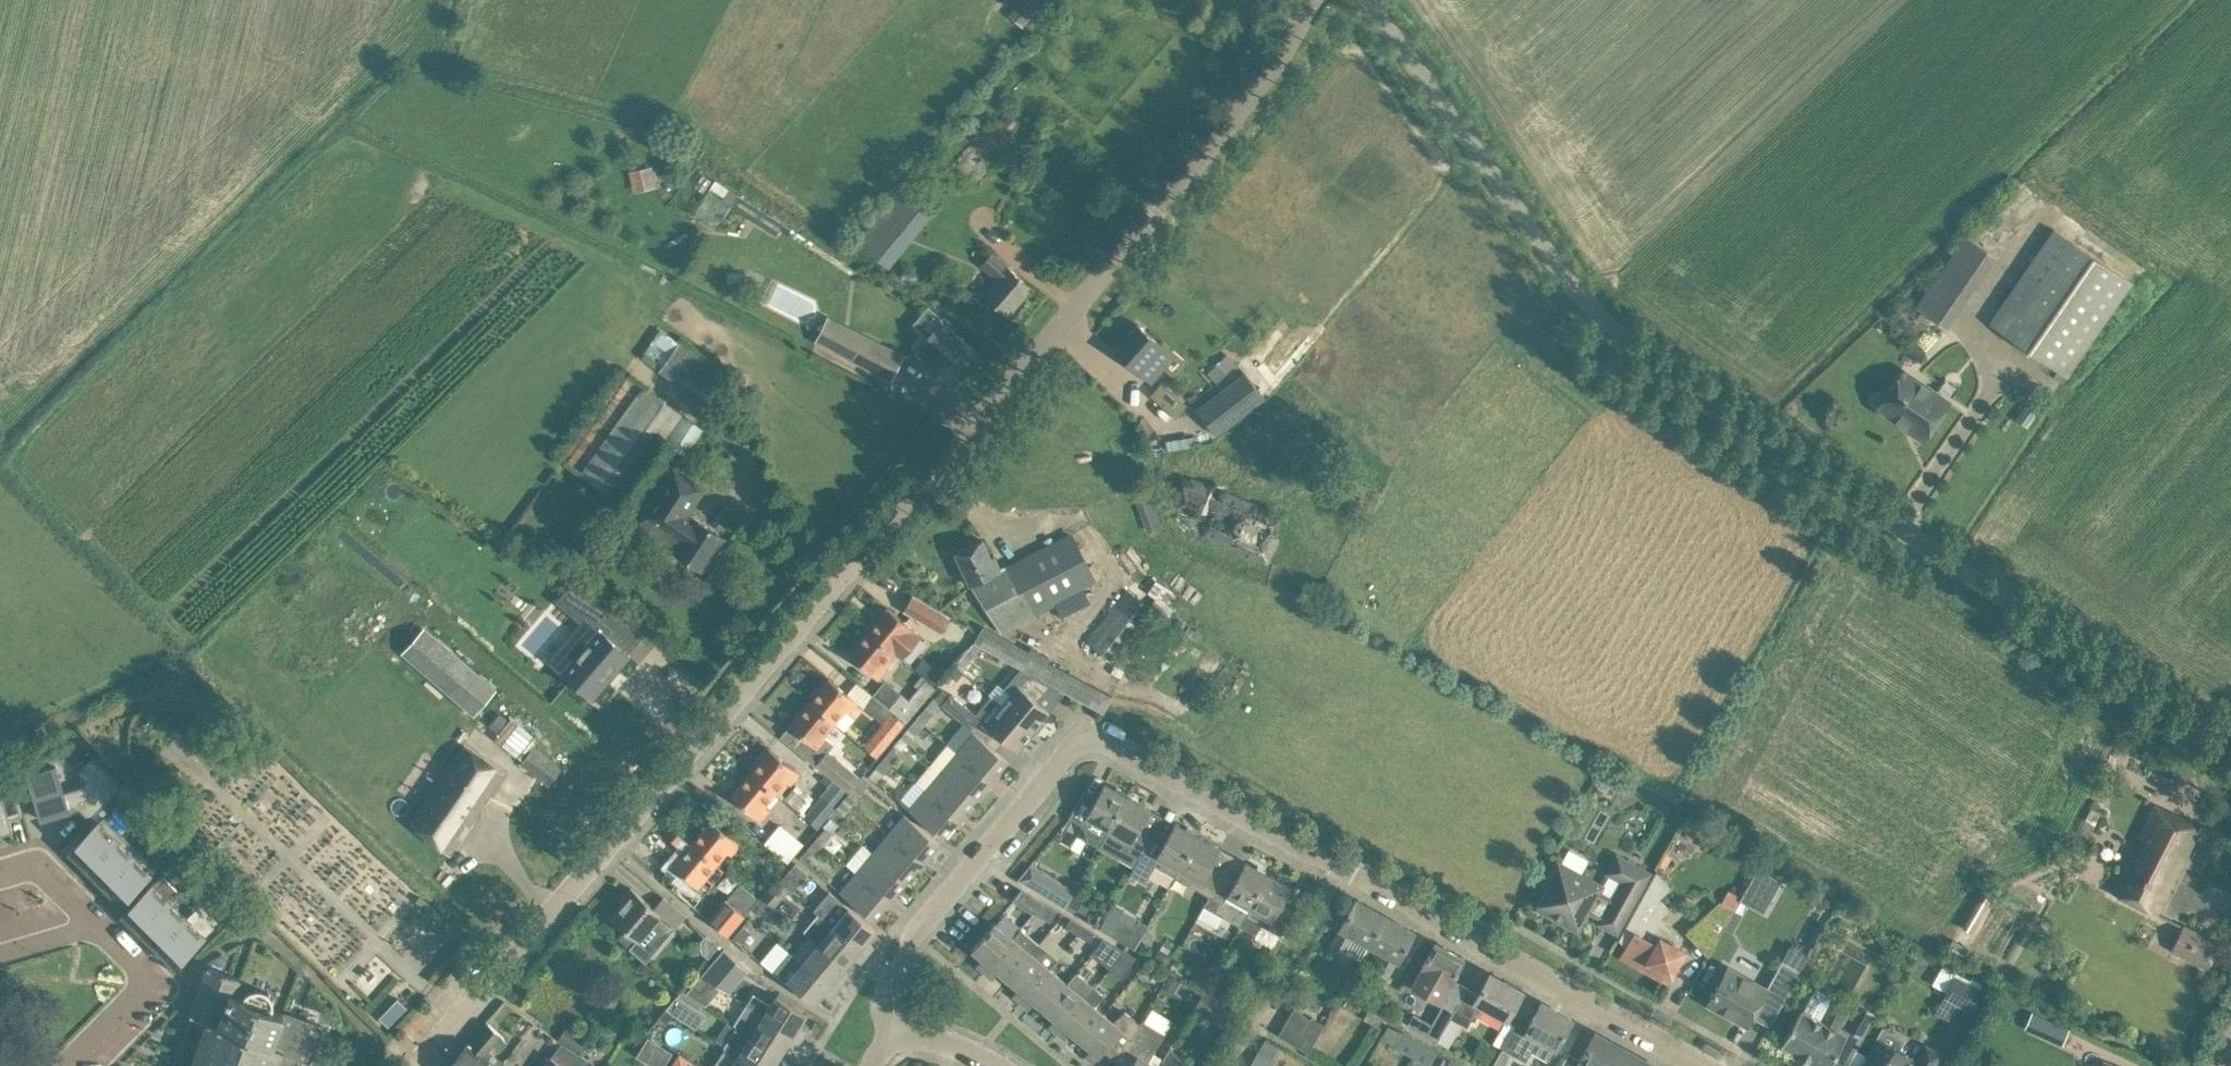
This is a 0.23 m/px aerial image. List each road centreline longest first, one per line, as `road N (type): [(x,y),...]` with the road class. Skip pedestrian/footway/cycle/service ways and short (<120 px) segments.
road 1 (unclassified): [(420,1065),(1210,147),(1263,83),(1313,0)]
road 2 (unclassified): [(2230,753),(1598,314),(1368,0)]
road 3 (residential): [(892,1039),(884,1010),(894,969),(1066,753),(1084,741),(1108,745),(1343,867)]
road 4 (residential): [(1704,1065),(1343,867)]
road 5 (residential): [(1226,1065),(1343,867)]
road 6 (residential): [(62,1065),(148,980),(92,927)]

